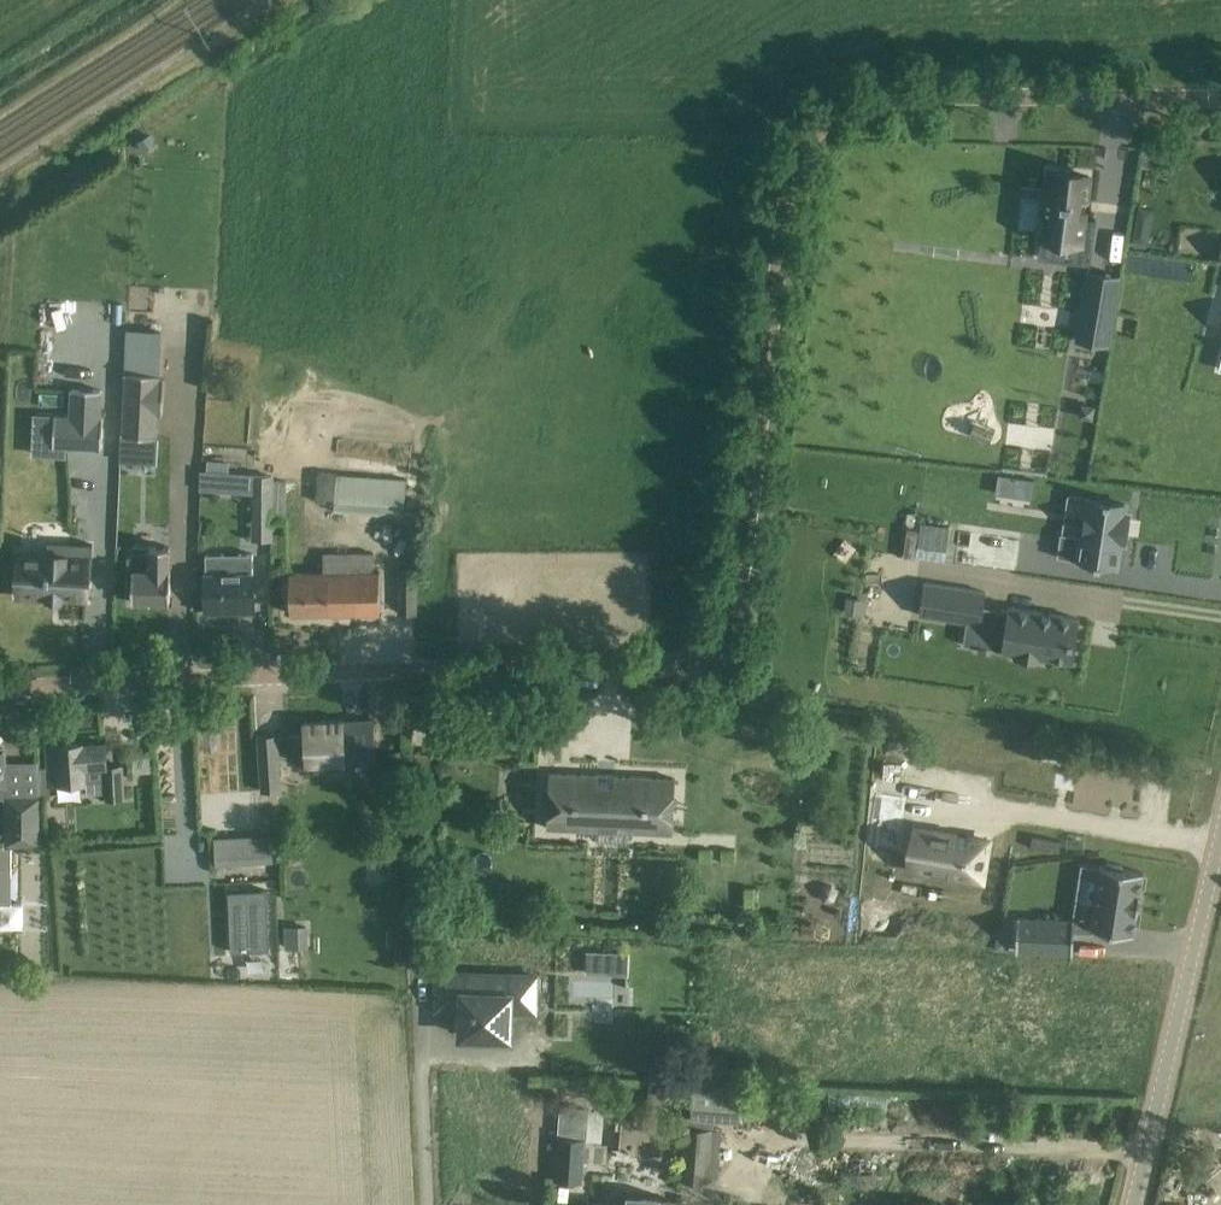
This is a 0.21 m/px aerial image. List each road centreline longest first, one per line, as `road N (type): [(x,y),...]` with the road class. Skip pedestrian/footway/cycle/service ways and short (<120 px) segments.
road 1 (tertiary): [(1133,1204),(1220,834)]

